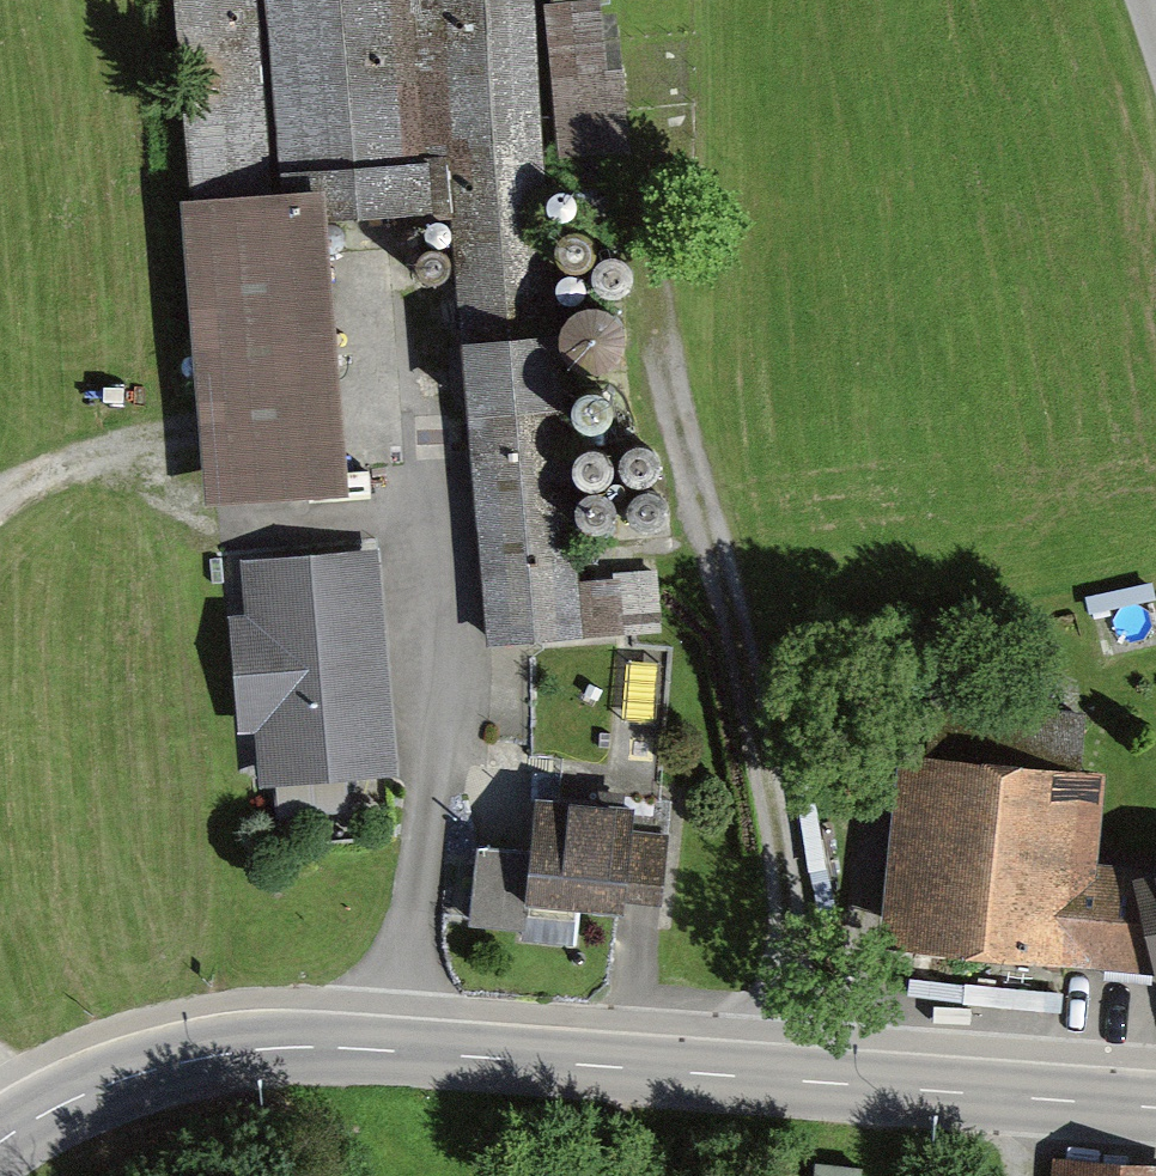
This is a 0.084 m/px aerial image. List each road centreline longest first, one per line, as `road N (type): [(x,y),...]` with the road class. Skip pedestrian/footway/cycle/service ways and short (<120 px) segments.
road 1 (tertiary): [(0,1142),(87,1095),(204,1055),(324,1046),(1155,1108)]
road 2 (track): [(782,1079),(789,906),(634,227)]
road 3 (track): [(409,1050),(433,753),(422,462),(403,275)]
road 4 (track): [(0,501),(55,468),(170,461)]

